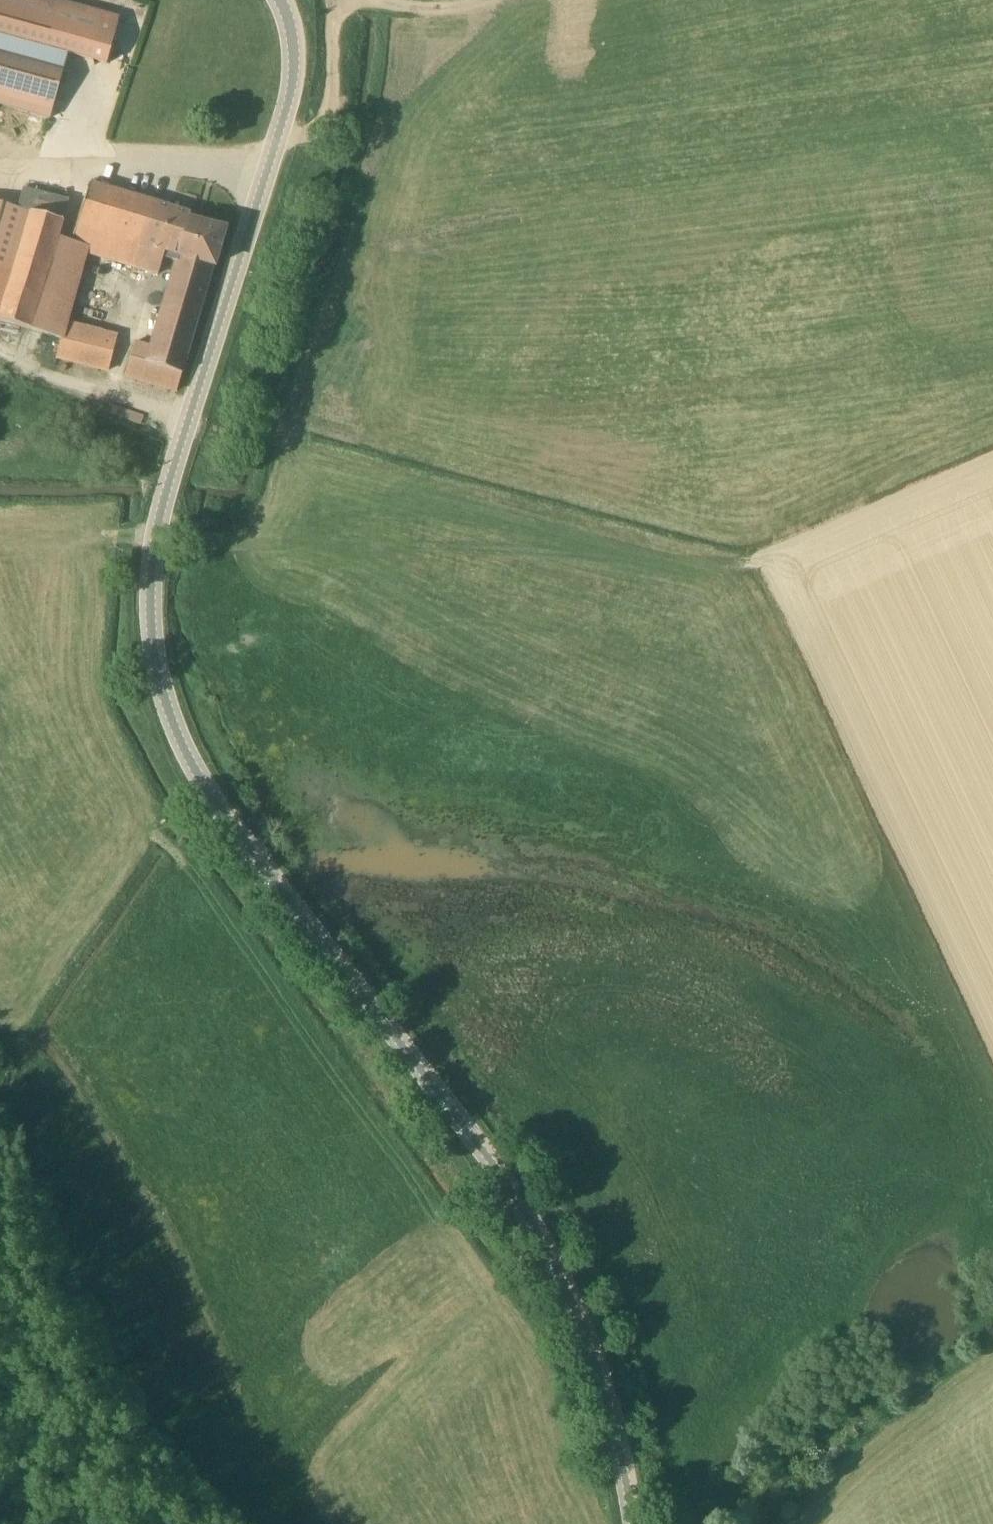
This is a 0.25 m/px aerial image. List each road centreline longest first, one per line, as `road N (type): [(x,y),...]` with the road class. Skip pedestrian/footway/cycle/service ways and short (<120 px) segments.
road 1 (residential): [(631,1523),(577,1308),(516,1204),(224,816),(164,707),(151,648),(148,592),(173,450),(301,69),(291,0)]
road 2 (track): [(376,0),(352,4),(337,30),(329,114),(309,147),(280,143)]

